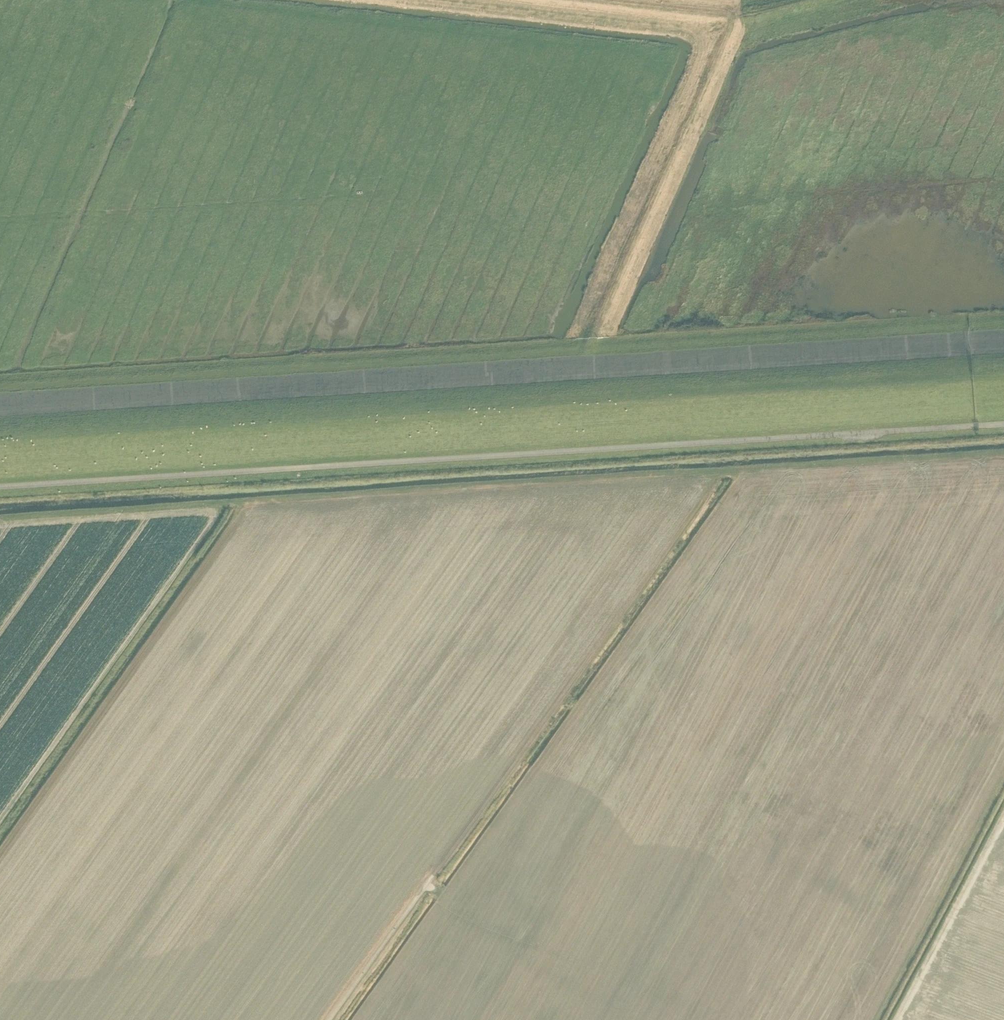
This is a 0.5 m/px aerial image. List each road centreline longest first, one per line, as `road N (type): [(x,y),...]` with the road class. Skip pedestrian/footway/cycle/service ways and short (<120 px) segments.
road 1 (track): [(330,1019),(431,878)]

